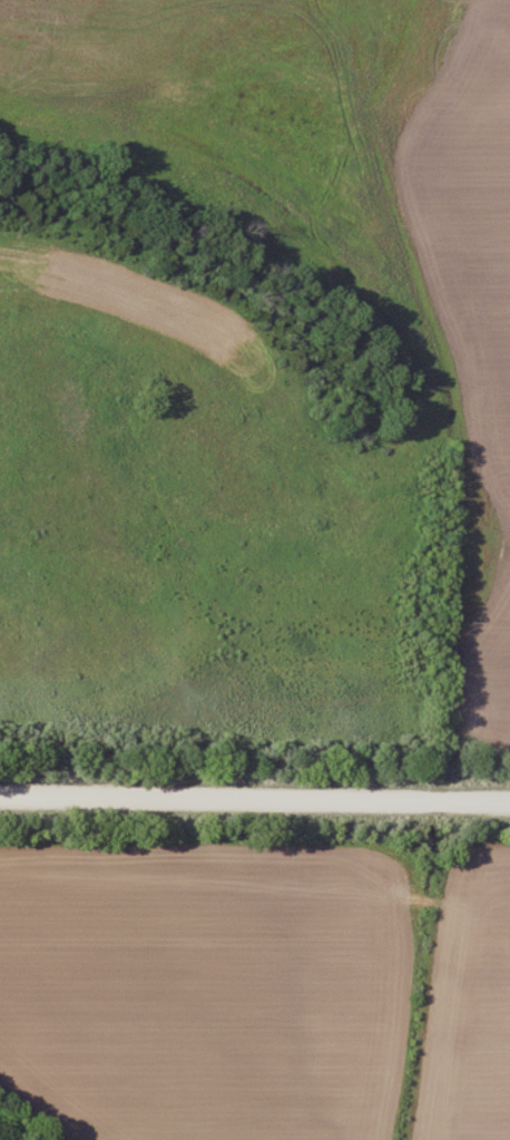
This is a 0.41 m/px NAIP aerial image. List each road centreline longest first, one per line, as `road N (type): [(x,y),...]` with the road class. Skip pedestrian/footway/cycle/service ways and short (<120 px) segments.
road 1 (residential): [(509,804),(0,797)]

